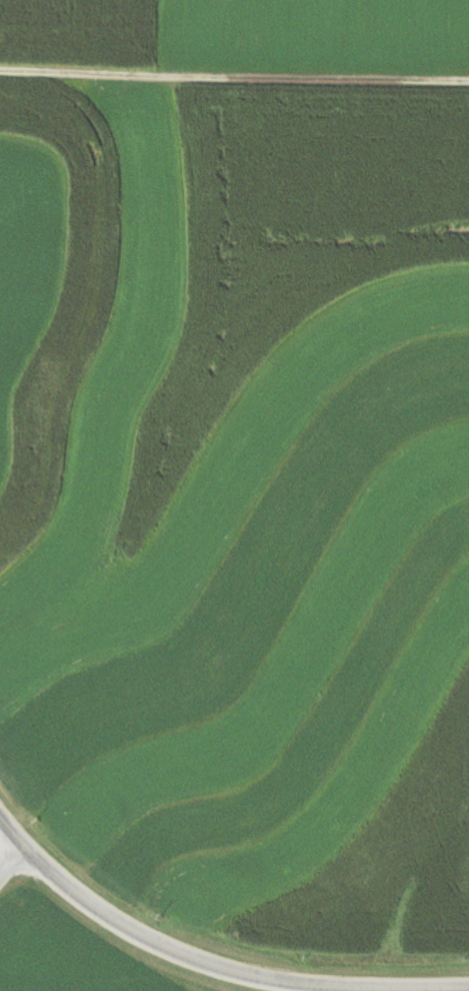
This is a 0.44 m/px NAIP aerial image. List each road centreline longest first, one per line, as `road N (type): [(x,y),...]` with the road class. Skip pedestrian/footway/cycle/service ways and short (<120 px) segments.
road 1 (secondary): [(468,988),(355,990),(253,976),(157,946),(13,844)]

